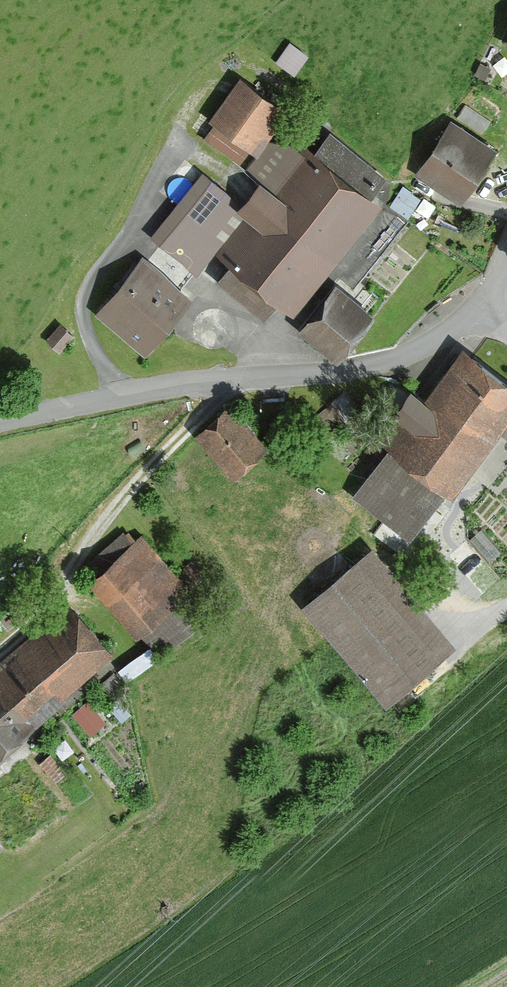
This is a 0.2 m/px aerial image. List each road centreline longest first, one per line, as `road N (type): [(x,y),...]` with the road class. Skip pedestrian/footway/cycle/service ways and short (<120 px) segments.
road 1 (residential): [(505,318),(395,363),(238,381),(0,424)]
road 2 (track): [(161,186),(82,289),(85,342),(113,400)]

